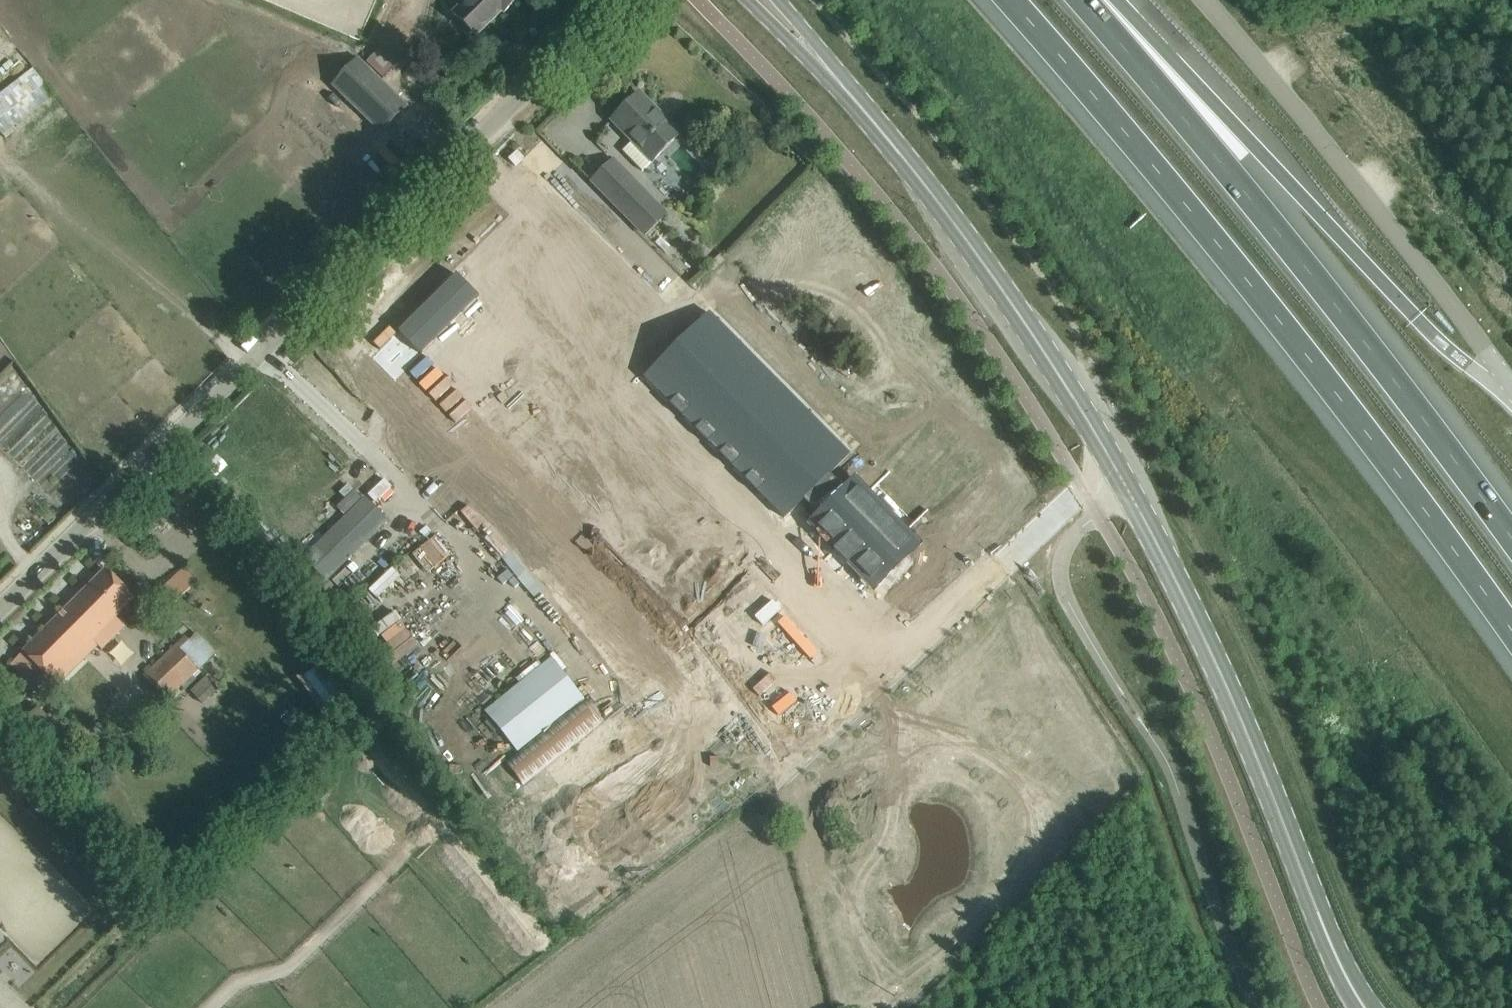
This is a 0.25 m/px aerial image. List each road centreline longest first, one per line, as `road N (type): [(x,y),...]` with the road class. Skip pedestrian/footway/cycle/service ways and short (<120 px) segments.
road 1 (tertiary): [(1366,1007),(1160,546),(1078,402),(914,170),(818,59)]
road 2 (unclassified): [(0,609),(620,0)]
road 3 (motorway): [(1011,0),(1195,216),(1511,635)]
road 4 (motorway): [(1511,536),(1244,191),(1082,0)]
road 5 (unclassified): [(1511,390),(1389,224),(1204,0)]

